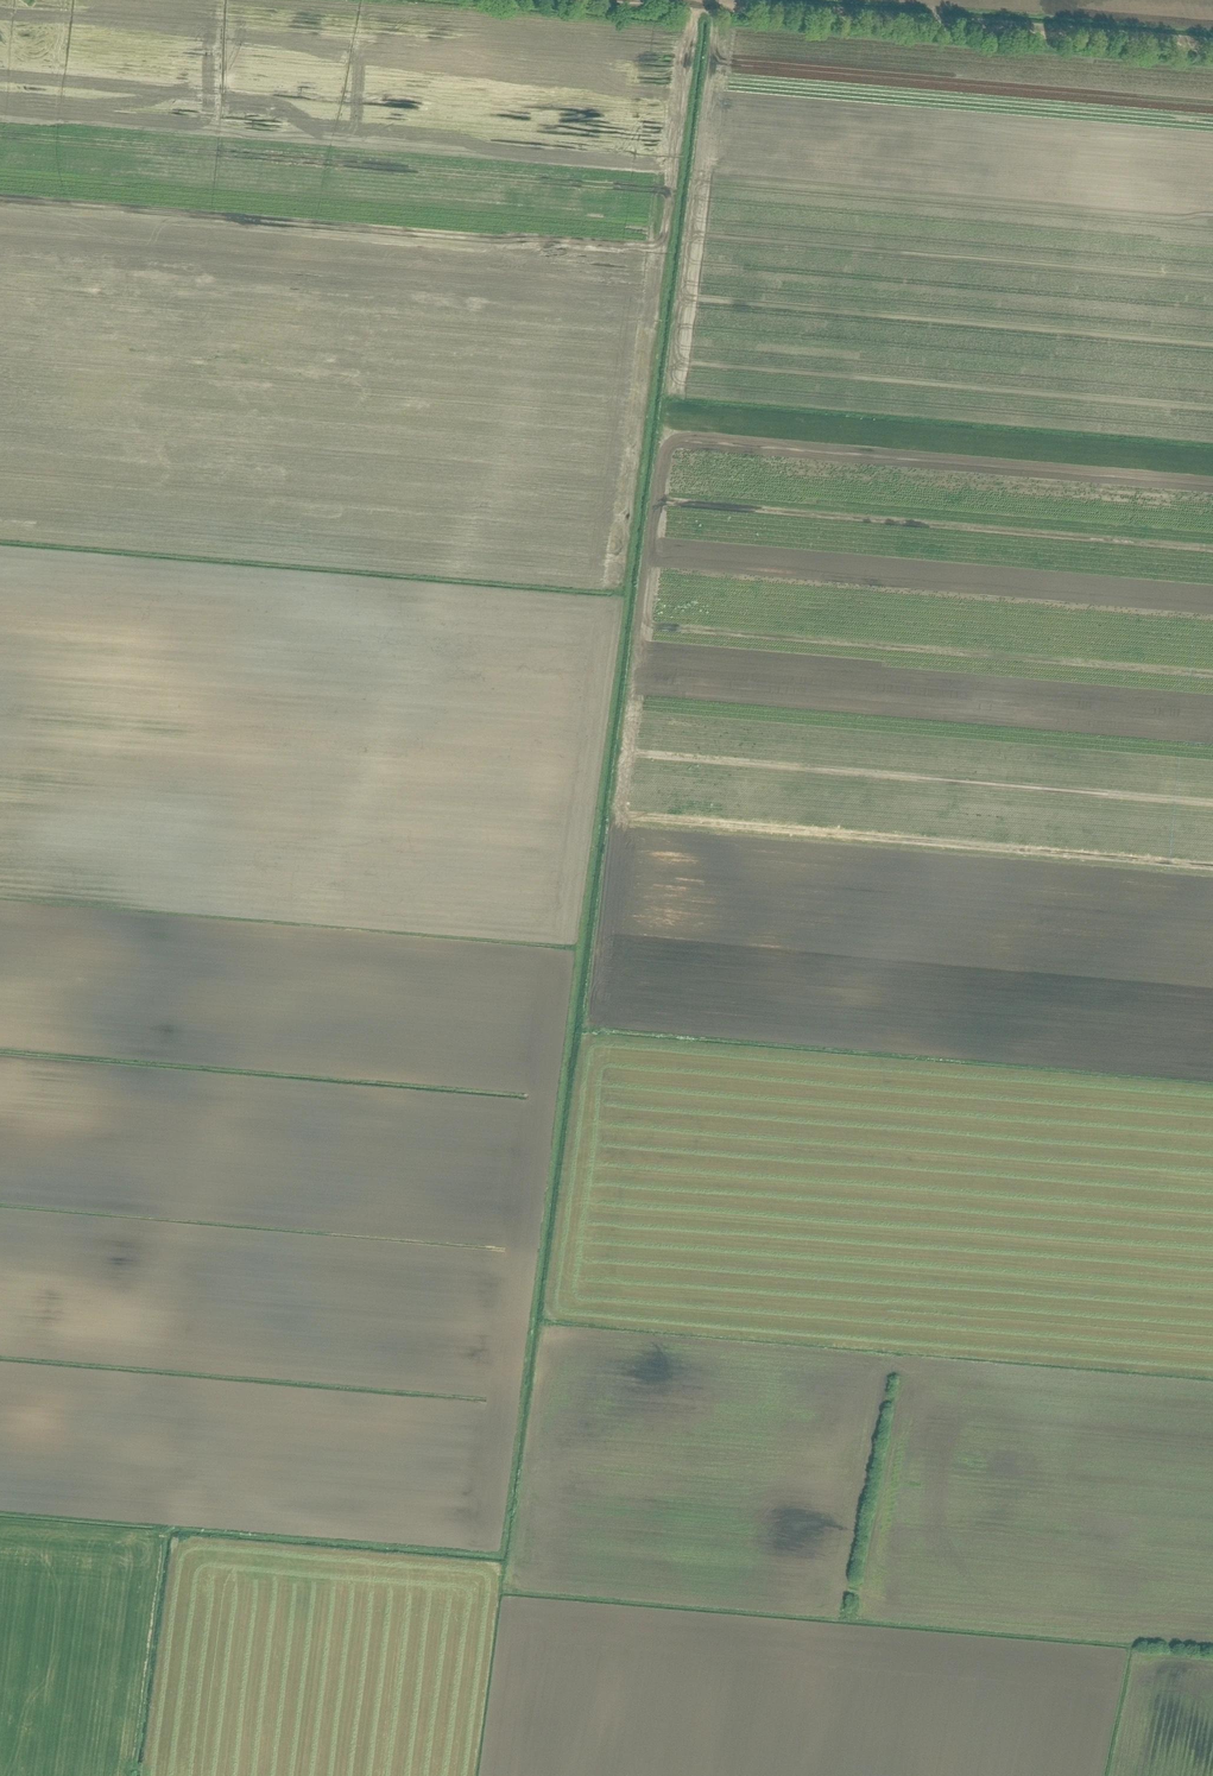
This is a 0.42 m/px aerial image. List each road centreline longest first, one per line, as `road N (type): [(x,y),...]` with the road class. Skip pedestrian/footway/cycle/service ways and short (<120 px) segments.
road 1 (track): [(673,0),(1212,47)]

